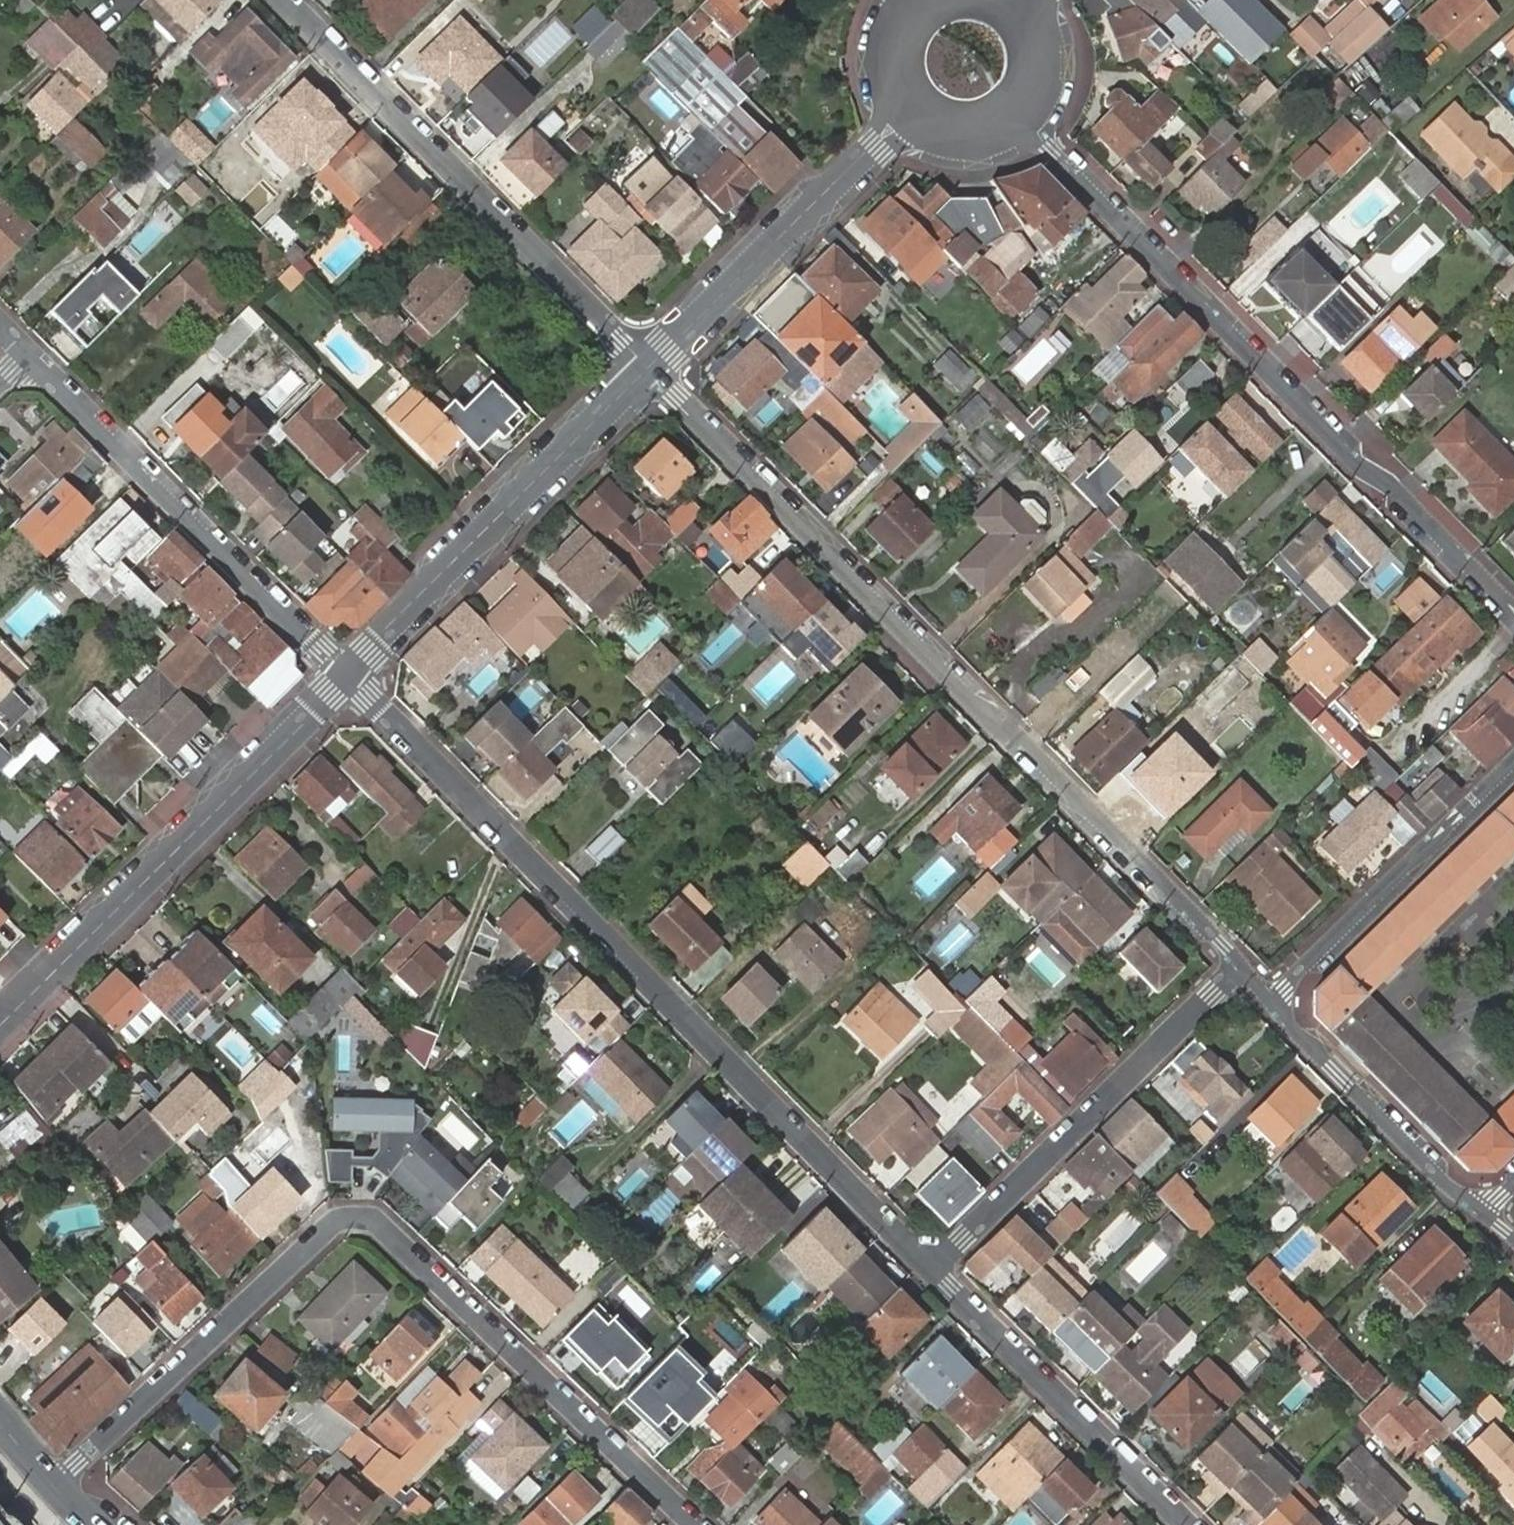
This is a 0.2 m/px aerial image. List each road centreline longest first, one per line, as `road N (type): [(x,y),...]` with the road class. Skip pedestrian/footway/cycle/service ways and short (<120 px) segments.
road 1 (residential): [(696,1524),(374,1220),(356,1216),(337,1219),(52,1483)]
road 2 (residential): [(1239,968),(648,369)]
road 3 (residential): [(932,1261),(344,676)]
road 4 (residential): [(1022,109),(1050,155),(1513,614)]
road 5 (residential): [(648,369),(295,0)]
road 6 (residential): [(344,676),(0,1015)]
road 7 (residential): [(344,676),(35,350)]
road 8 (residential): [(648,369),(344,676)]
road 9 (residential): [(1239,968),(932,1261)]
road 10 (residential): [(918,105),(648,369)]
road 11 (residential): [(1189,1524),(932,1261)]
road 12 (residential): [(1270,1000),(1513,761)]
road 13 (residential): [(1480,1209),(1296,1037),(1270,1000)]

